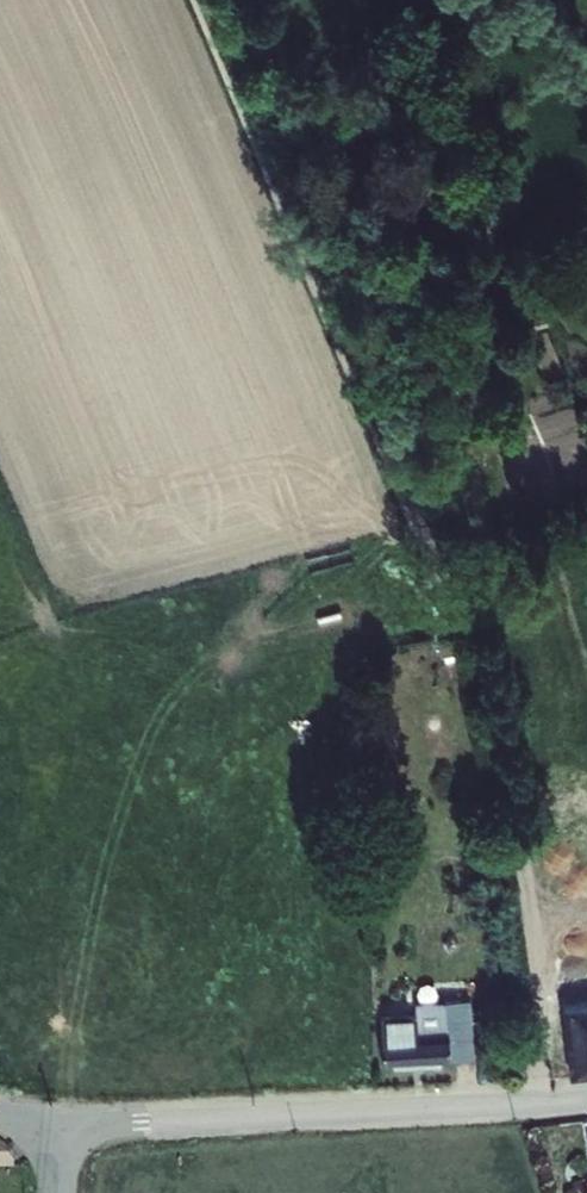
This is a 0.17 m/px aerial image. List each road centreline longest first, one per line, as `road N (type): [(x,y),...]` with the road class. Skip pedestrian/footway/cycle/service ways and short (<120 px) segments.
road 1 (track): [(544,1100),(521,837),(418,519),(198,0)]
road 2 (residential): [(586,1095),(136,1124),(63,1122)]

